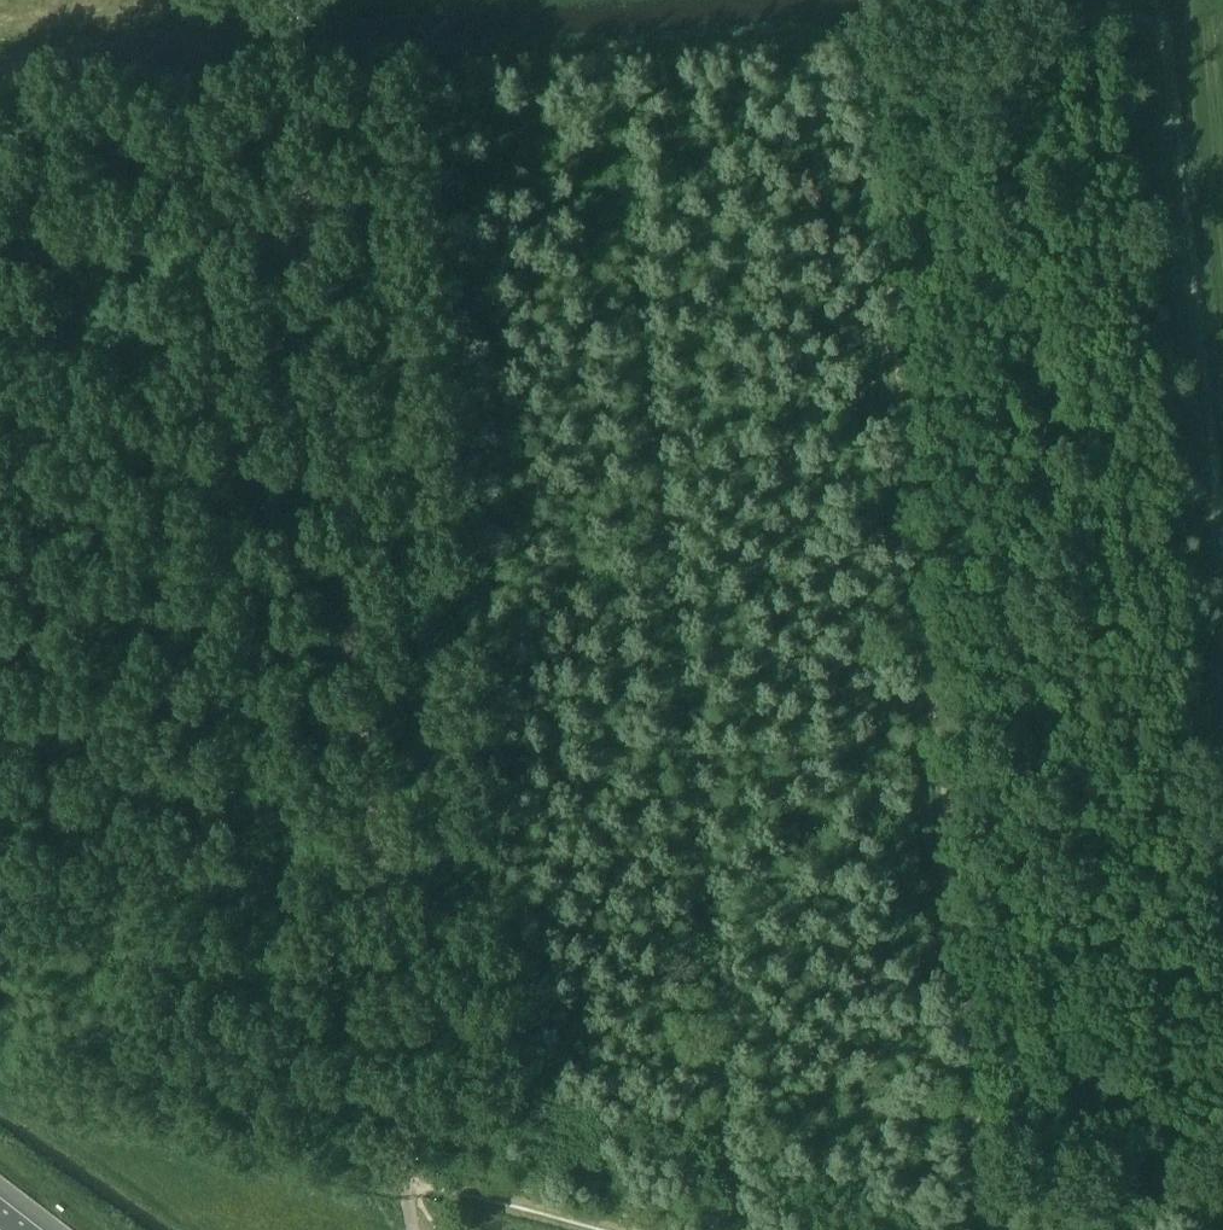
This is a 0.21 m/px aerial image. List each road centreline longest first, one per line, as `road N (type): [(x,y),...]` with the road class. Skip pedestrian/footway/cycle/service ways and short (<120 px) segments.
road 1 (track): [(408,1193),(294,0)]

